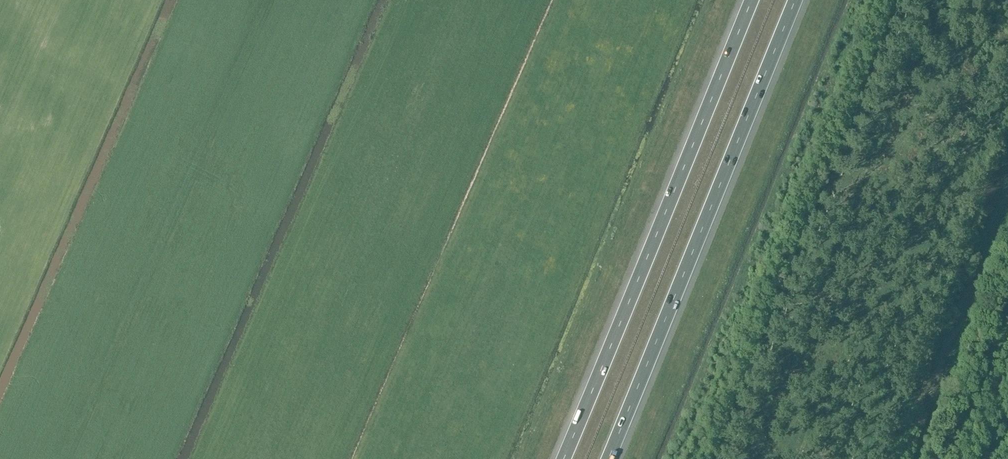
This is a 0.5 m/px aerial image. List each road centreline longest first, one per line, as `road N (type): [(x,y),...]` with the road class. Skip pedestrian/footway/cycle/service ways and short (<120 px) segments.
road 1 (motorway): [(752,0),(562,458)]
road 2 (motorway): [(607,458),(795,0)]

